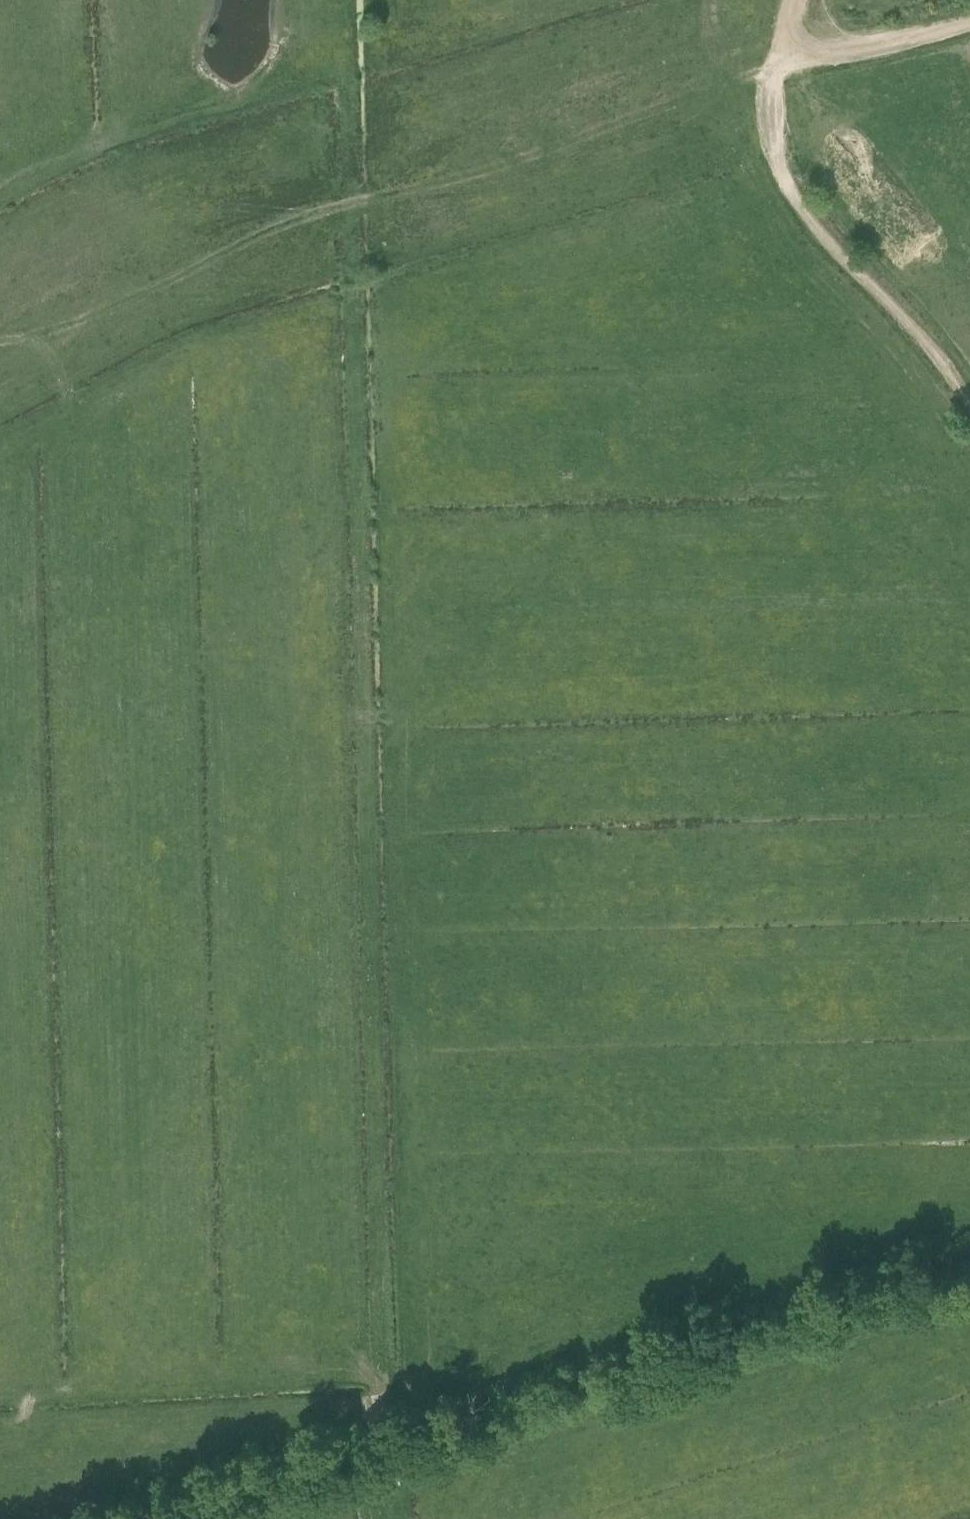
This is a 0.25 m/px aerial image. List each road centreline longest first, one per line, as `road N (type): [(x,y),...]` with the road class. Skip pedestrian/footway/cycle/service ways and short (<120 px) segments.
road 1 (track): [(969,403),(929,342),(837,245),(788,178),(772,129),(776,61)]
road 2 (track): [(776,61),(969,22)]

